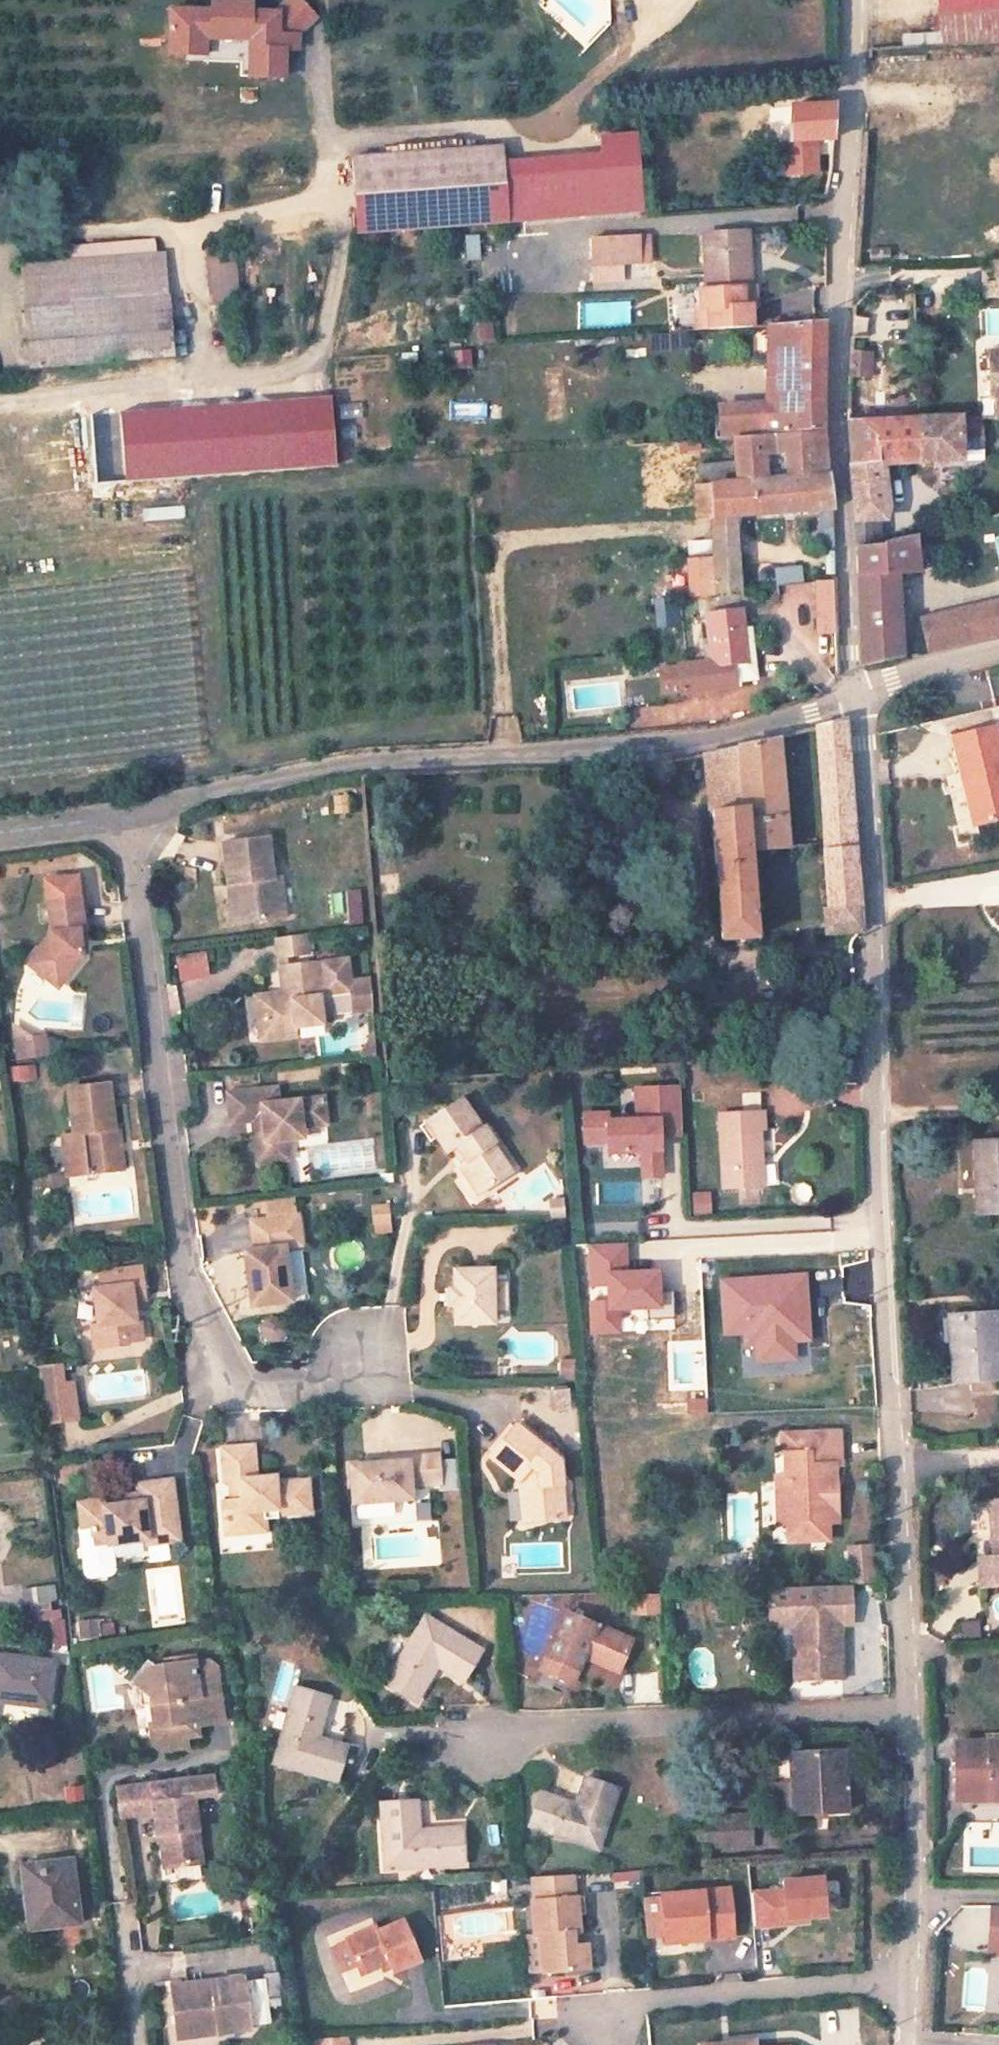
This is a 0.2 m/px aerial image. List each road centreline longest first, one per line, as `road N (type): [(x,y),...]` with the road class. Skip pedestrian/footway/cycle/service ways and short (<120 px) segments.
road 1 (residential): [(856,698),(865,734),(876,923),(878,1220),(911,1714)]
road 2 (residential): [(126,820),(345,765),(610,751),(745,733),(856,698)]
road 3 (residential): [(126,820),(187,1283),(223,1390),(324,1387),(366,1352)]
road 4 (residential): [(852,0),(837,419),(856,698)]
road 5 (residential): [(453,1734),(911,1714)]
road 6 (residential): [(601,2023),(642,2000),(912,1981)]
road 7 (residential): [(911,1714),(912,1981)]
road 8 (residential): [(856,698),(998,650)]
road 9 (residential): [(141,2044),(124,1915)]
road 10 (residential): [(0,834),(126,820)]

